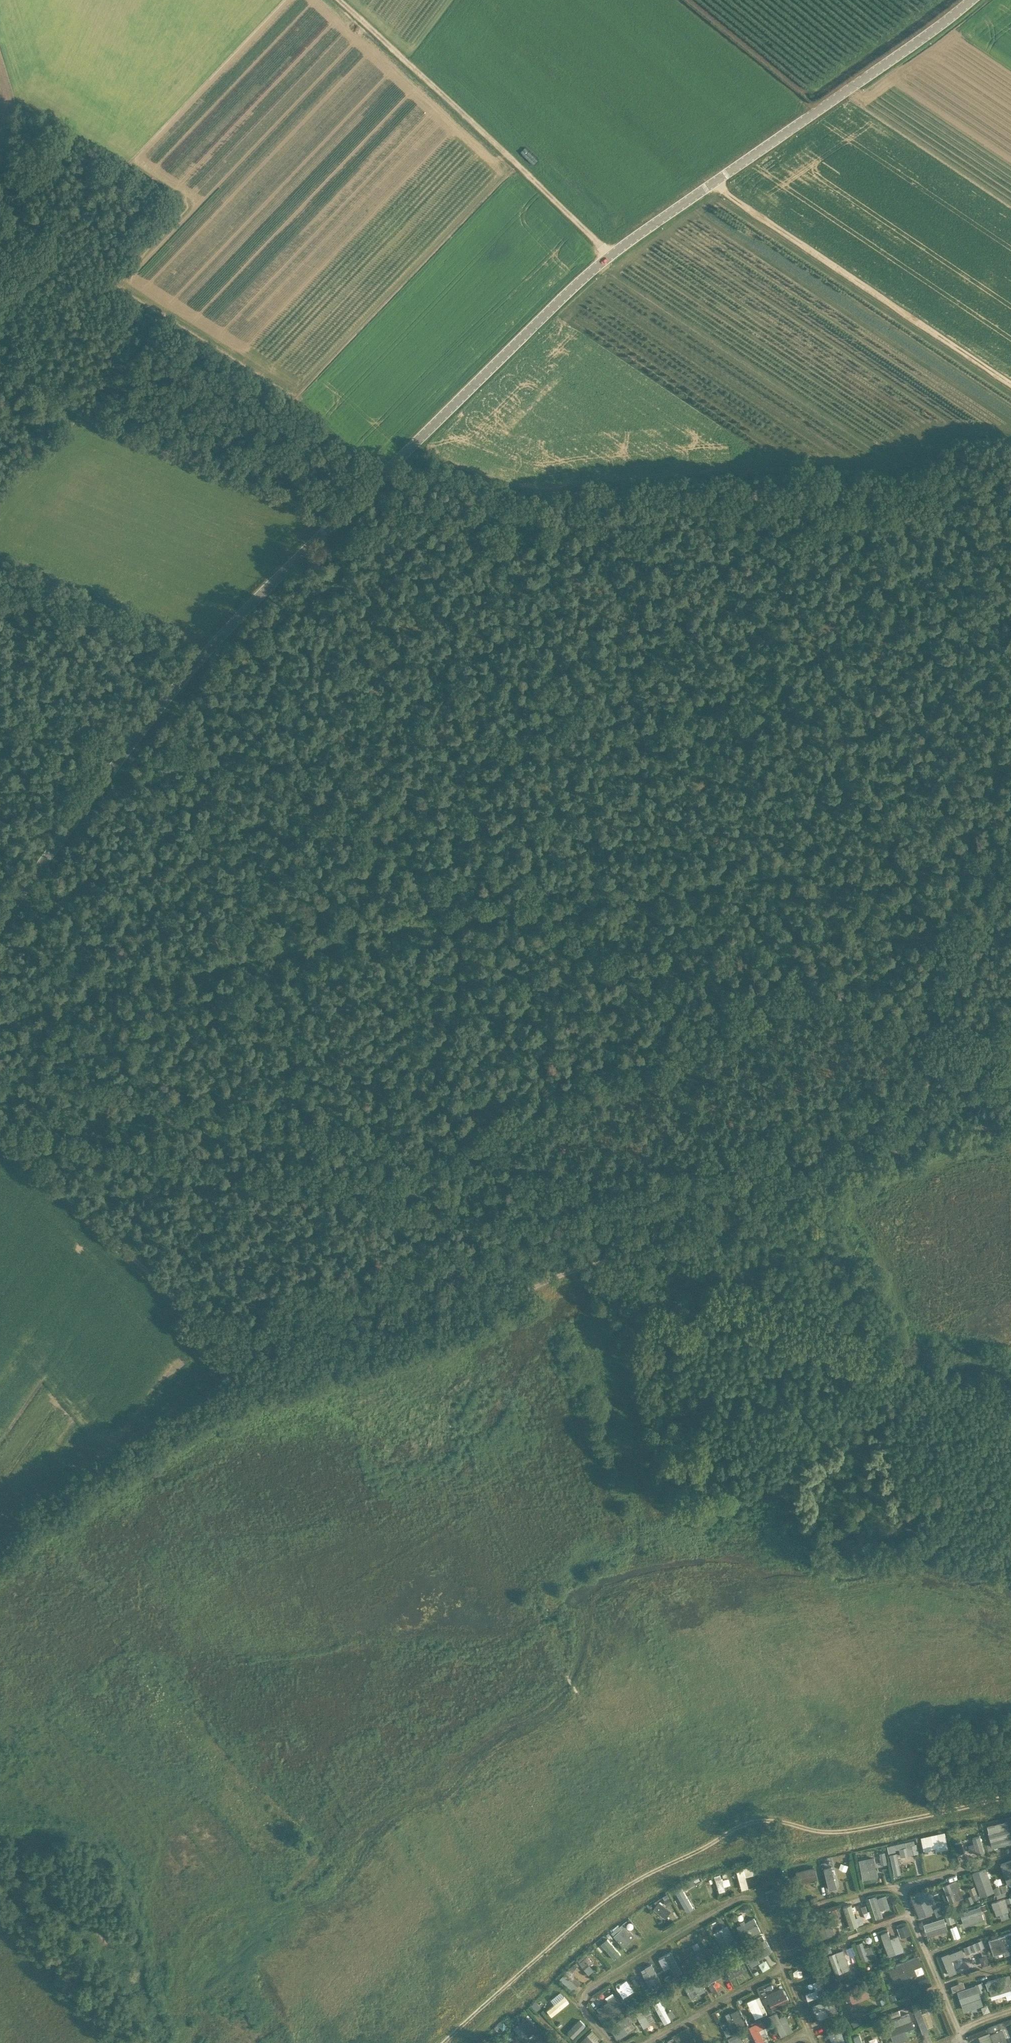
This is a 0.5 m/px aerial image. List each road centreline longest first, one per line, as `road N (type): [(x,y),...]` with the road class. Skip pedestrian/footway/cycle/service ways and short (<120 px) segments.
road 1 (tertiary): [(0,923),(182,679),(561,299),(970,0)]
road 2 (track): [(21,1158),(58,1133),(397,1194),(812,974),(911,861)]
road 3 (track): [(0,1024),(381,936),(911,861)]
road 4 (track): [(1010,1125),(915,1139),(775,1207),(583,1265),(423,1334),(262,1381)]
road 5 (track): [(801,498),(668,642),(388,876),(333,946)]
road 6 (track): [(444,2042),(594,1909),(650,1872),(728,1838),(753,1816),(810,1829),(887,1831),(1010,1797)]
road 7 (track): [(338,519),(102,422),(0,354)]
road 8 (track): [(611,255),(342,0)]
road 9 (track): [(712,183),(1010,389)]
road 10 (track): [(262,1381),(0,1143)]
road 11 (track): [(262,1381),(133,1455),(56,1511),(0,1567)]
road 12 (track): [(970,481),(801,498)]
road 13 (track): [(911,861),(1010,771)]

